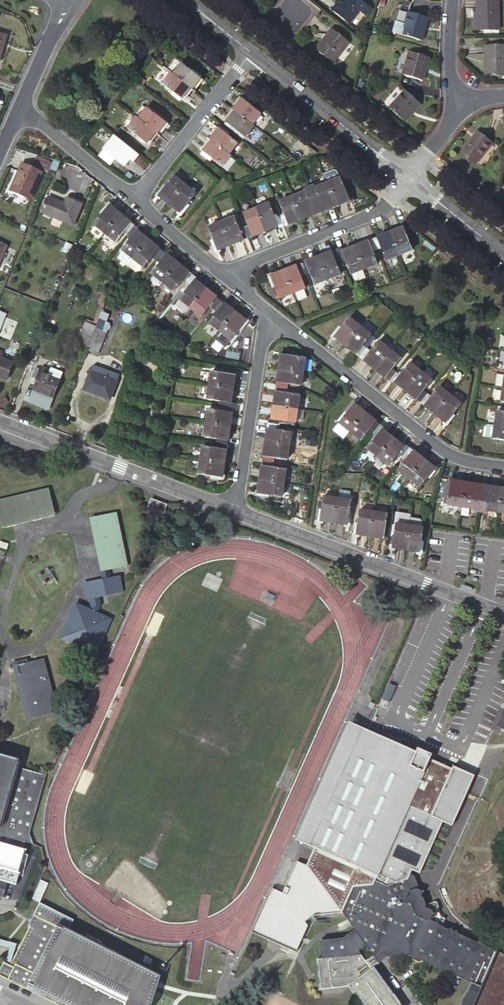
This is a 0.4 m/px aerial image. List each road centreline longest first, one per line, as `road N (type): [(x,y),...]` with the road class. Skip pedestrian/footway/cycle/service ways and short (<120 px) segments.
road 1 (residential): [(261,308),(431,447),(503,468)]
road 2 (residential): [(233,511),(503,612)]
road 3 (residential): [(0,421),(233,511)]
road 4 (residential): [(228,280),(252,262),(378,211),(407,177)]
road 5 (residential): [(261,308),(233,511)]
road 6 (tertiary): [(252,53),(407,177)]
road 7 (residential): [(128,198),(252,53)]
road 8 (residential): [(19,108),(128,198)]
road 9 (residential): [(128,198),(228,280)]
road 10 (tertiary): [(407,177),(503,255)]
road 11 (residential): [(72,0),(19,108)]

